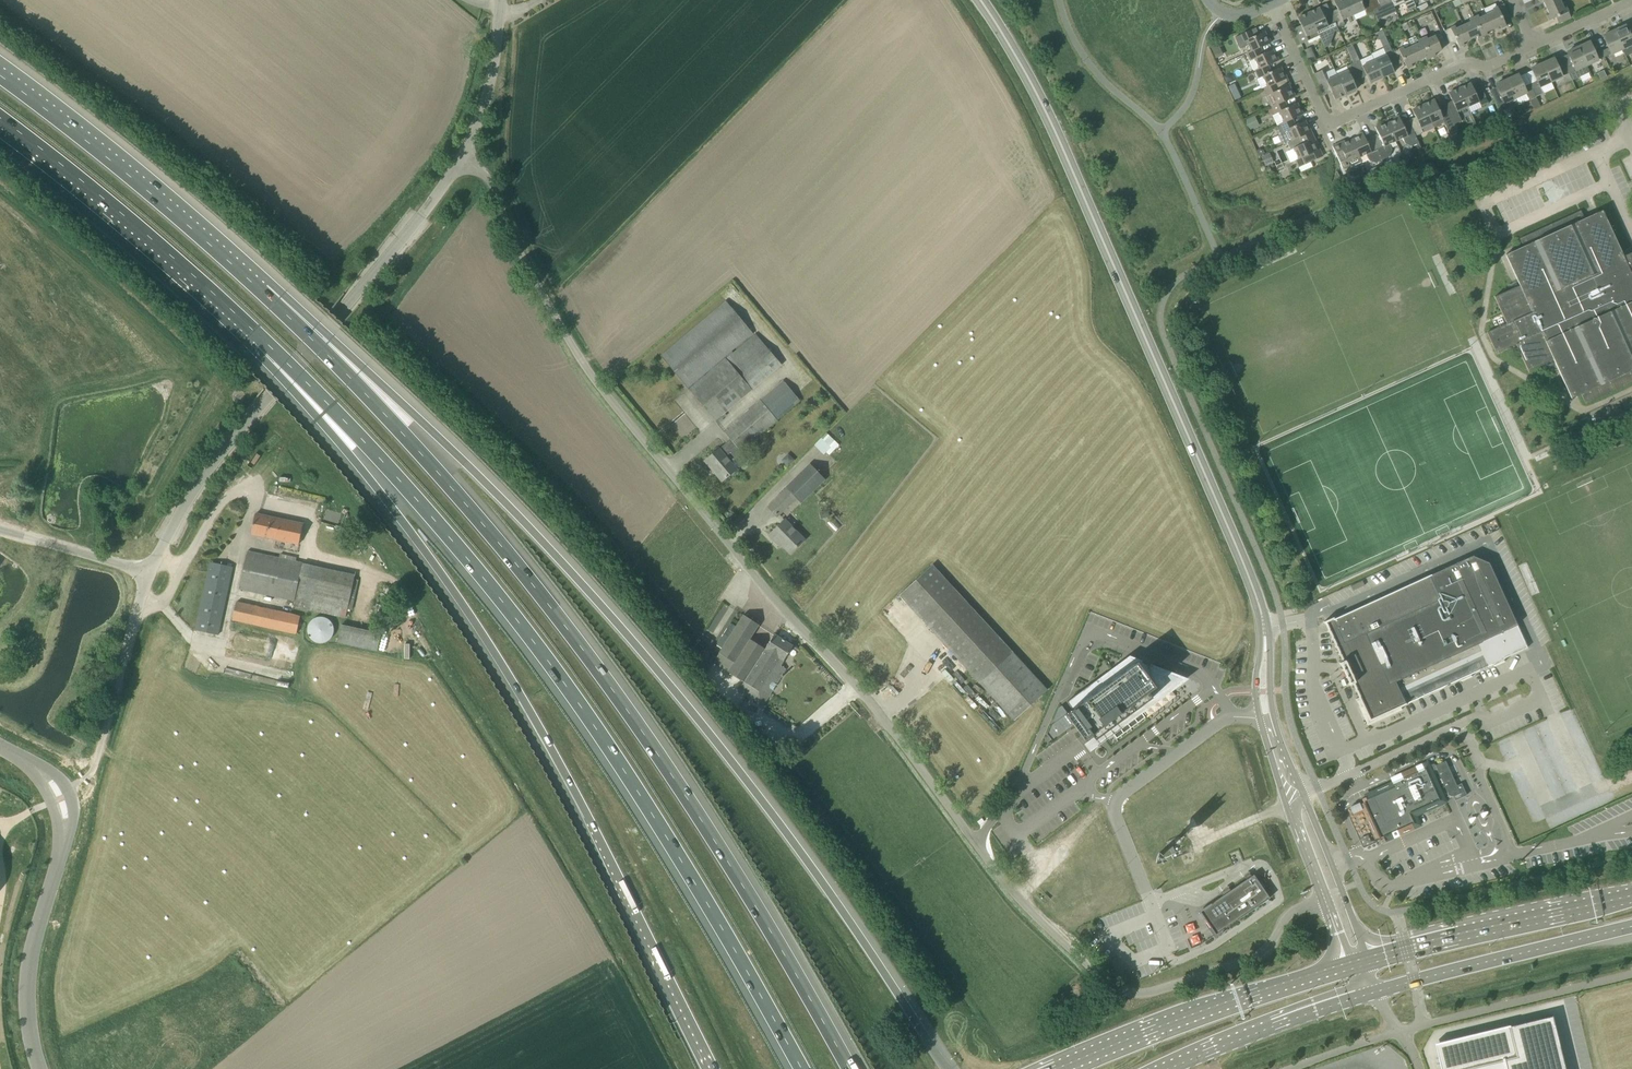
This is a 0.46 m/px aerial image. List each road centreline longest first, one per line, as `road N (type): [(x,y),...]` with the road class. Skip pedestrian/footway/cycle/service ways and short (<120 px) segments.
road 1 (unclassified): [(1325,898),(1286,918),(1263,954),(1142,994),(1103,981),(1013,896),(888,715),(625,422),(557,321),(497,192),(486,178),(459,168)]
road 2 (motorway): [(948,1068),(810,866),(655,667),(443,440),(364,367),(275,303)]
road 3 (motorway): [(849,1068),(743,884),(599,671),(459,496),(275,303)]
road 4 (motorway): [(259,335),(430,516),(580,706),(802,1068)]
road 5 (motorway): [(259,335),(425,551),(520,693),(715,1068)]
road 6 (tertiary): [(1264,627),(1078,180),(1033,86),(979,0)]
road 7 (unclassified): [(150,573),(206,471),(459,168)]
road 8 (motorway): [(275,303),(0,75)]
road 9 (residential): [(1270,4),(1324,117),(1334,122),(1456,66),(1490,64),(1532,44)]
road 10 (motorway): [(0,118),(259,335)]
road 11 (primary): [(1349,966),(1184,1017),(1055,1068)]
road 12 (primary): [(1631,896),(1370,959)]
road 13 (primary): [(1373,992),(1631,926)]
road 14 (unclassified): [(1260,718),(1226,718),(1118,802),(1118,824),(1146,891)]
road 15 (tertiary): [(1370,959),(1275,720)]
road 16 (unclassified): [(40,1068),(26,980),(63,842)]
road 17 (primary): [(1167,1068),(1373,992)]
road 18 (tertiary): [(1260,718),(1325,898)]
road 19 (unclassified): [(459,168),(489,78),(499,0)]
road 20 (unclassified): [(104,729),(150,573)]
road 21 (unclassified): [(150,573),(0,530)]

